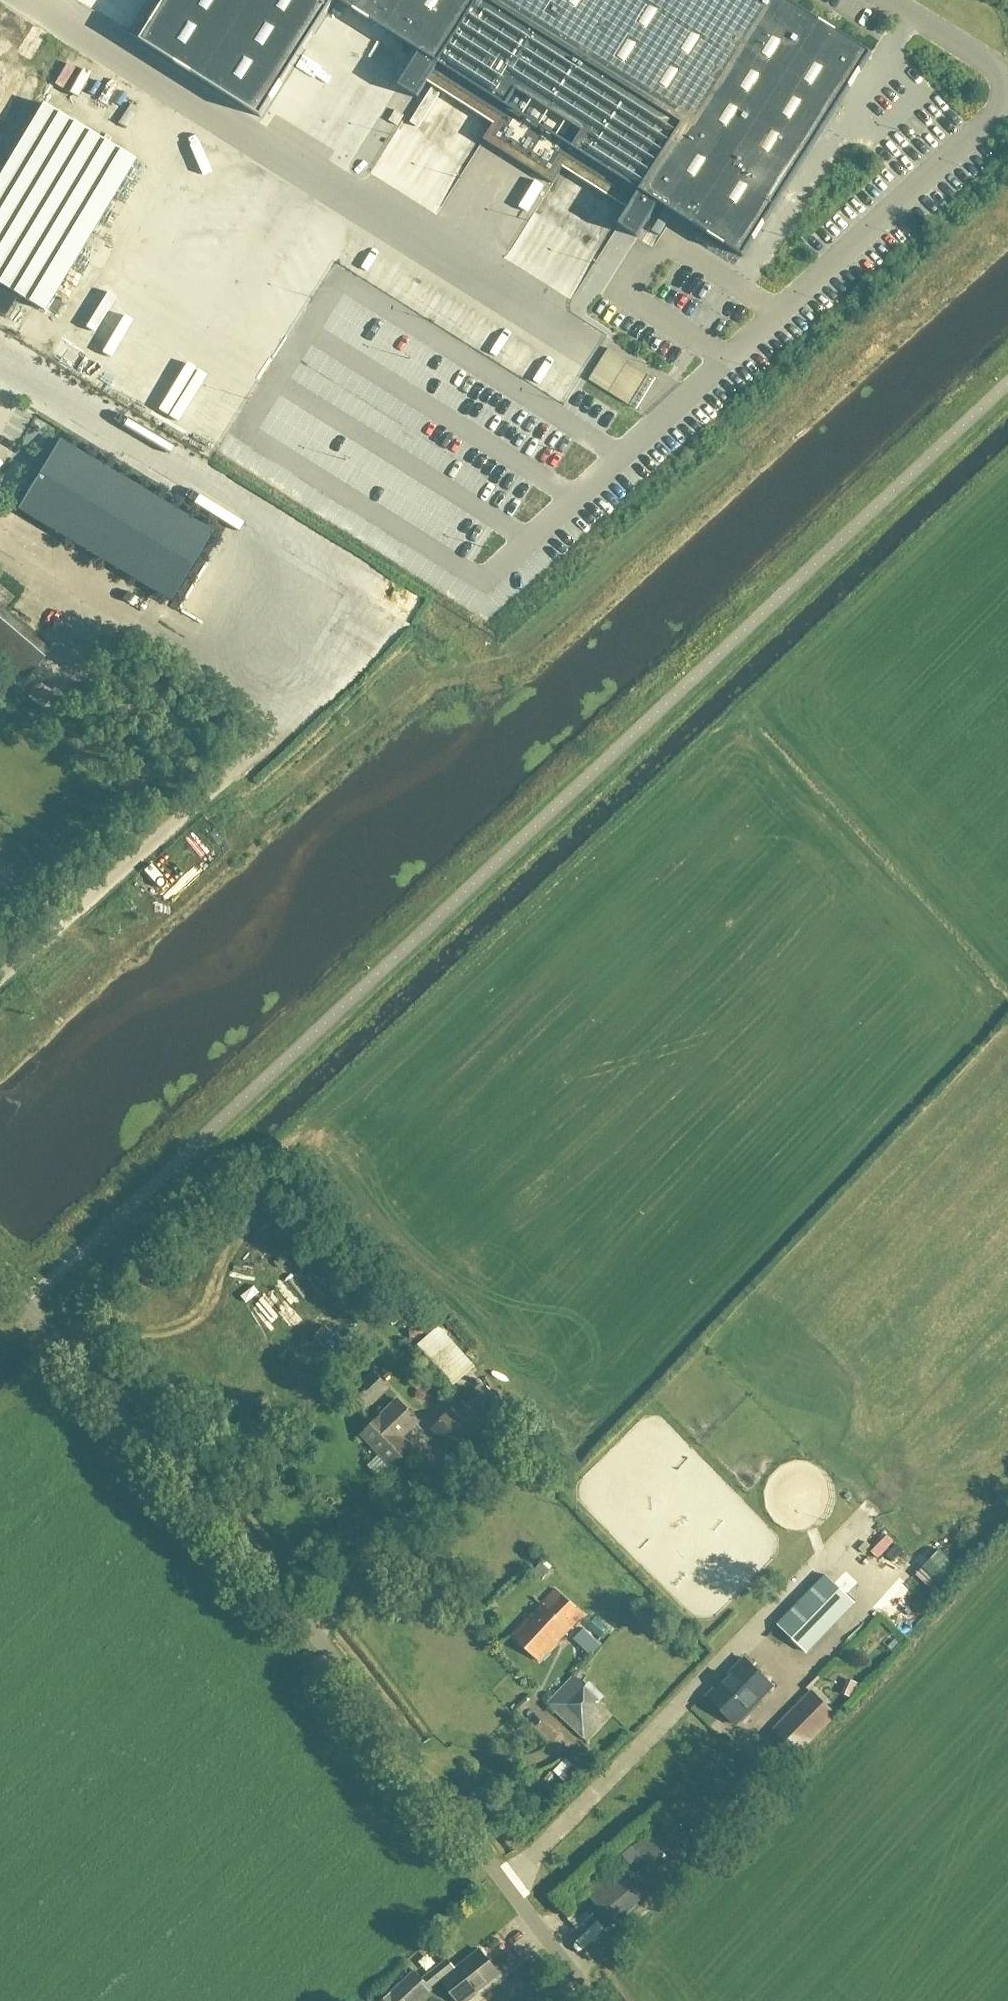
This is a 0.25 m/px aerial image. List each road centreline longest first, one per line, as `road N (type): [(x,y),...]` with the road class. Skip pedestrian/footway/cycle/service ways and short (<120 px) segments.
road 1 (unclassified): [(596,2000),(395,1730),(0,1279)]

